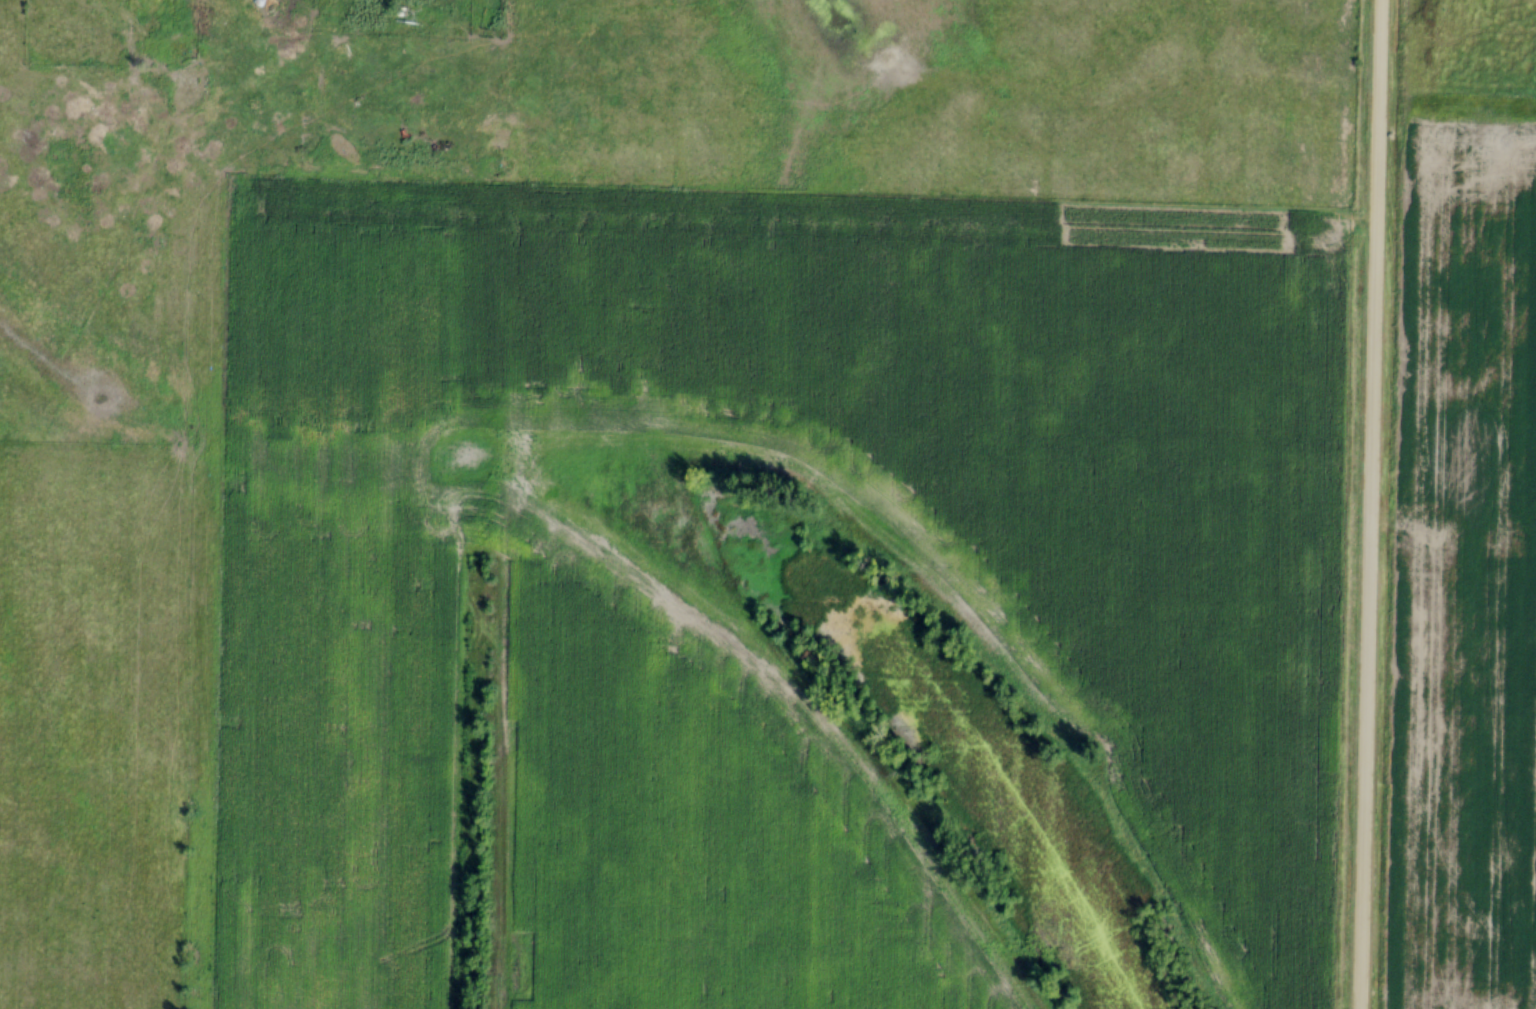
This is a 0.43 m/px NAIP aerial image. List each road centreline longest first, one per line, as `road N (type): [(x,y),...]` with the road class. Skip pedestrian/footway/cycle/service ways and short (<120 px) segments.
road 1 (residential): [(1357,1008),(1378,0)]

